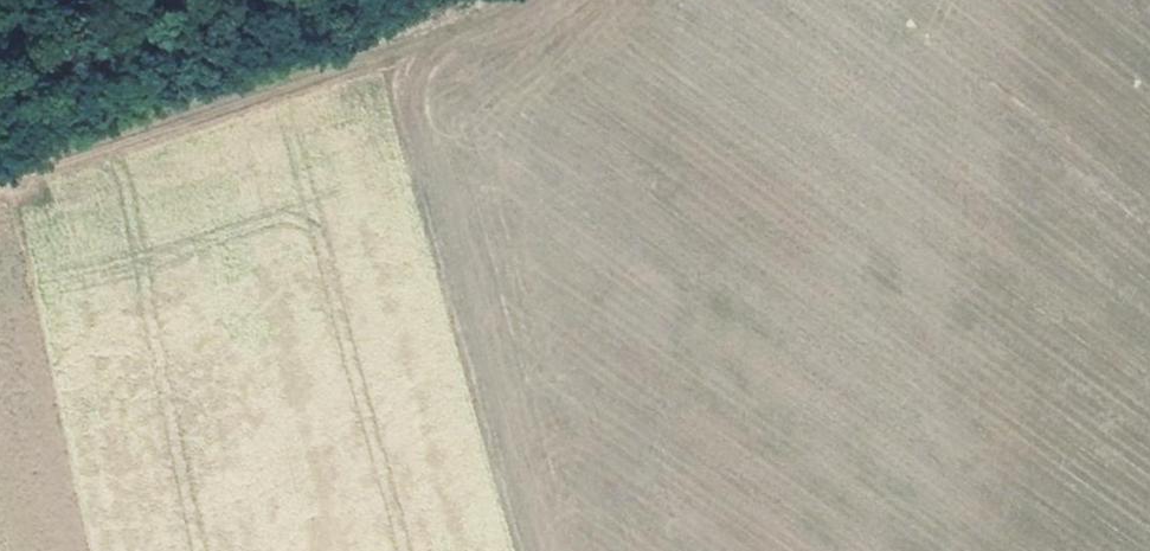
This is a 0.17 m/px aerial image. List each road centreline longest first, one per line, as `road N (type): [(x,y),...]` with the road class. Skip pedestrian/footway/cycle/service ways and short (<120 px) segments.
road 1 (track): [(533,0),(463,32),(0,181)]

